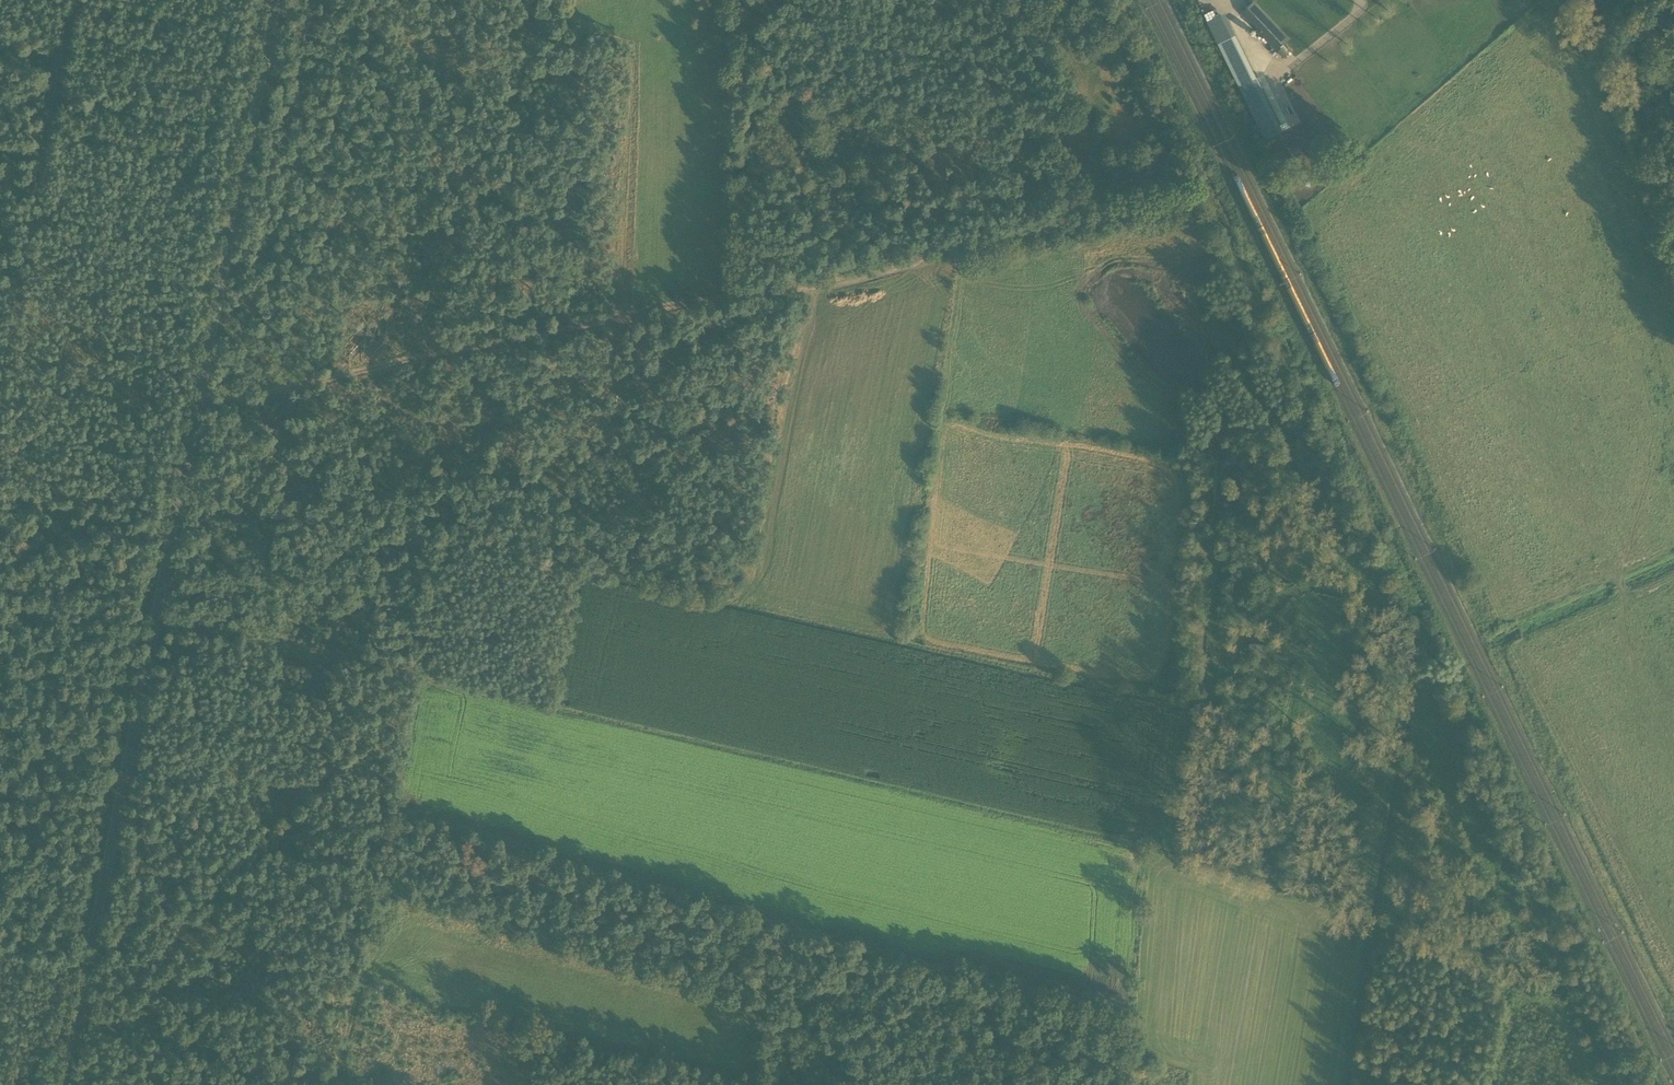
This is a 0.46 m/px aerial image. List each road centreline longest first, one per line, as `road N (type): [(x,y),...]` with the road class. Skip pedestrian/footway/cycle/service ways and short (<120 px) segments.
road 1 (unclassified): [(60,1084),(276,0)]
road 2 (track): [(77,0),(0,409)]
road 3 (track): [(0,482),(160,520)]

